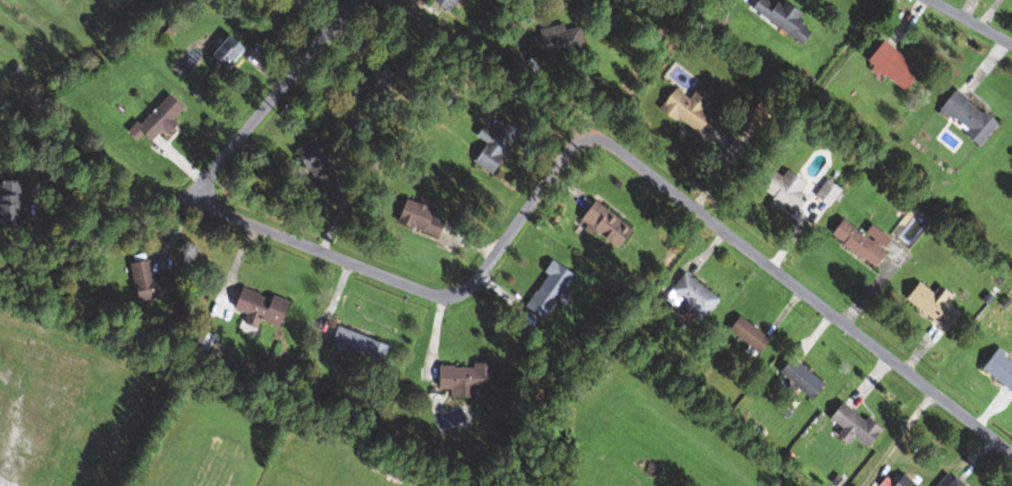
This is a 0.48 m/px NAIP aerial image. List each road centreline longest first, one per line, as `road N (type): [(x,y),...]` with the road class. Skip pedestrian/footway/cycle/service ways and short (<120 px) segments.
road 1 (residential): [(1011,455),(593,136),(569,148),(465,290),(452,296),(413,291),(192,199)]
road 2 (residential): [(192,199),(355,0)]

